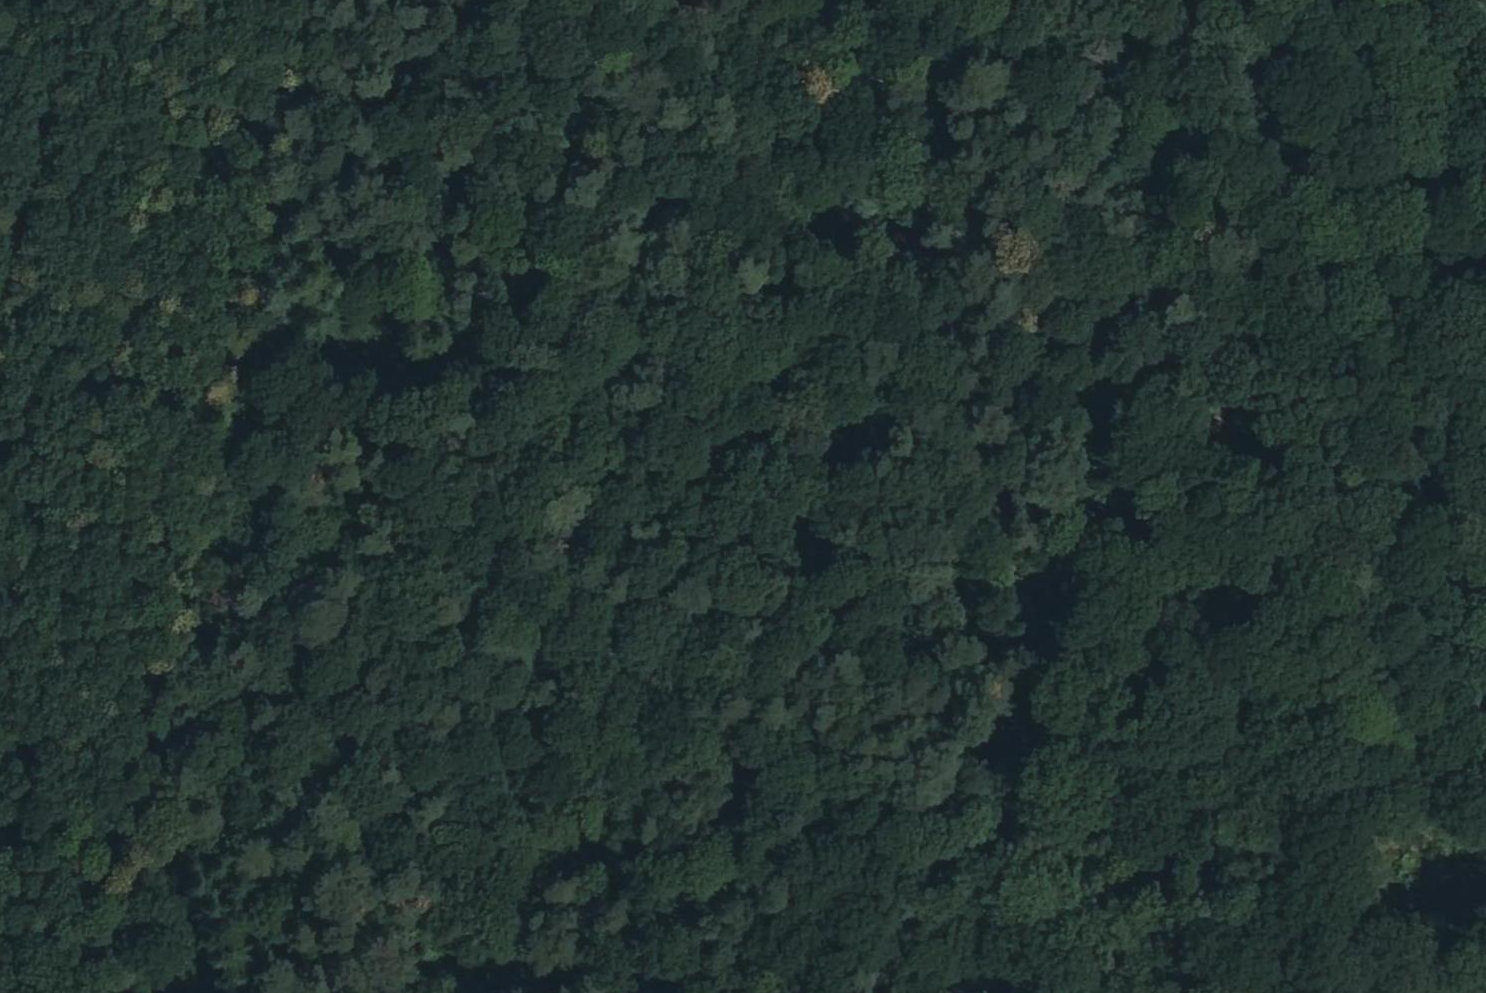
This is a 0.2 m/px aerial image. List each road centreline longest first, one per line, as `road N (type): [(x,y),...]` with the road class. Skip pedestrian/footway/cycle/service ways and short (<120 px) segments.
road 1 (track): [(1013,775),(1028,652),(994,513),(938,345),(882,220),(857,124),(876,0)]
road 2 (track): [(1102,992),(1013,775)]

